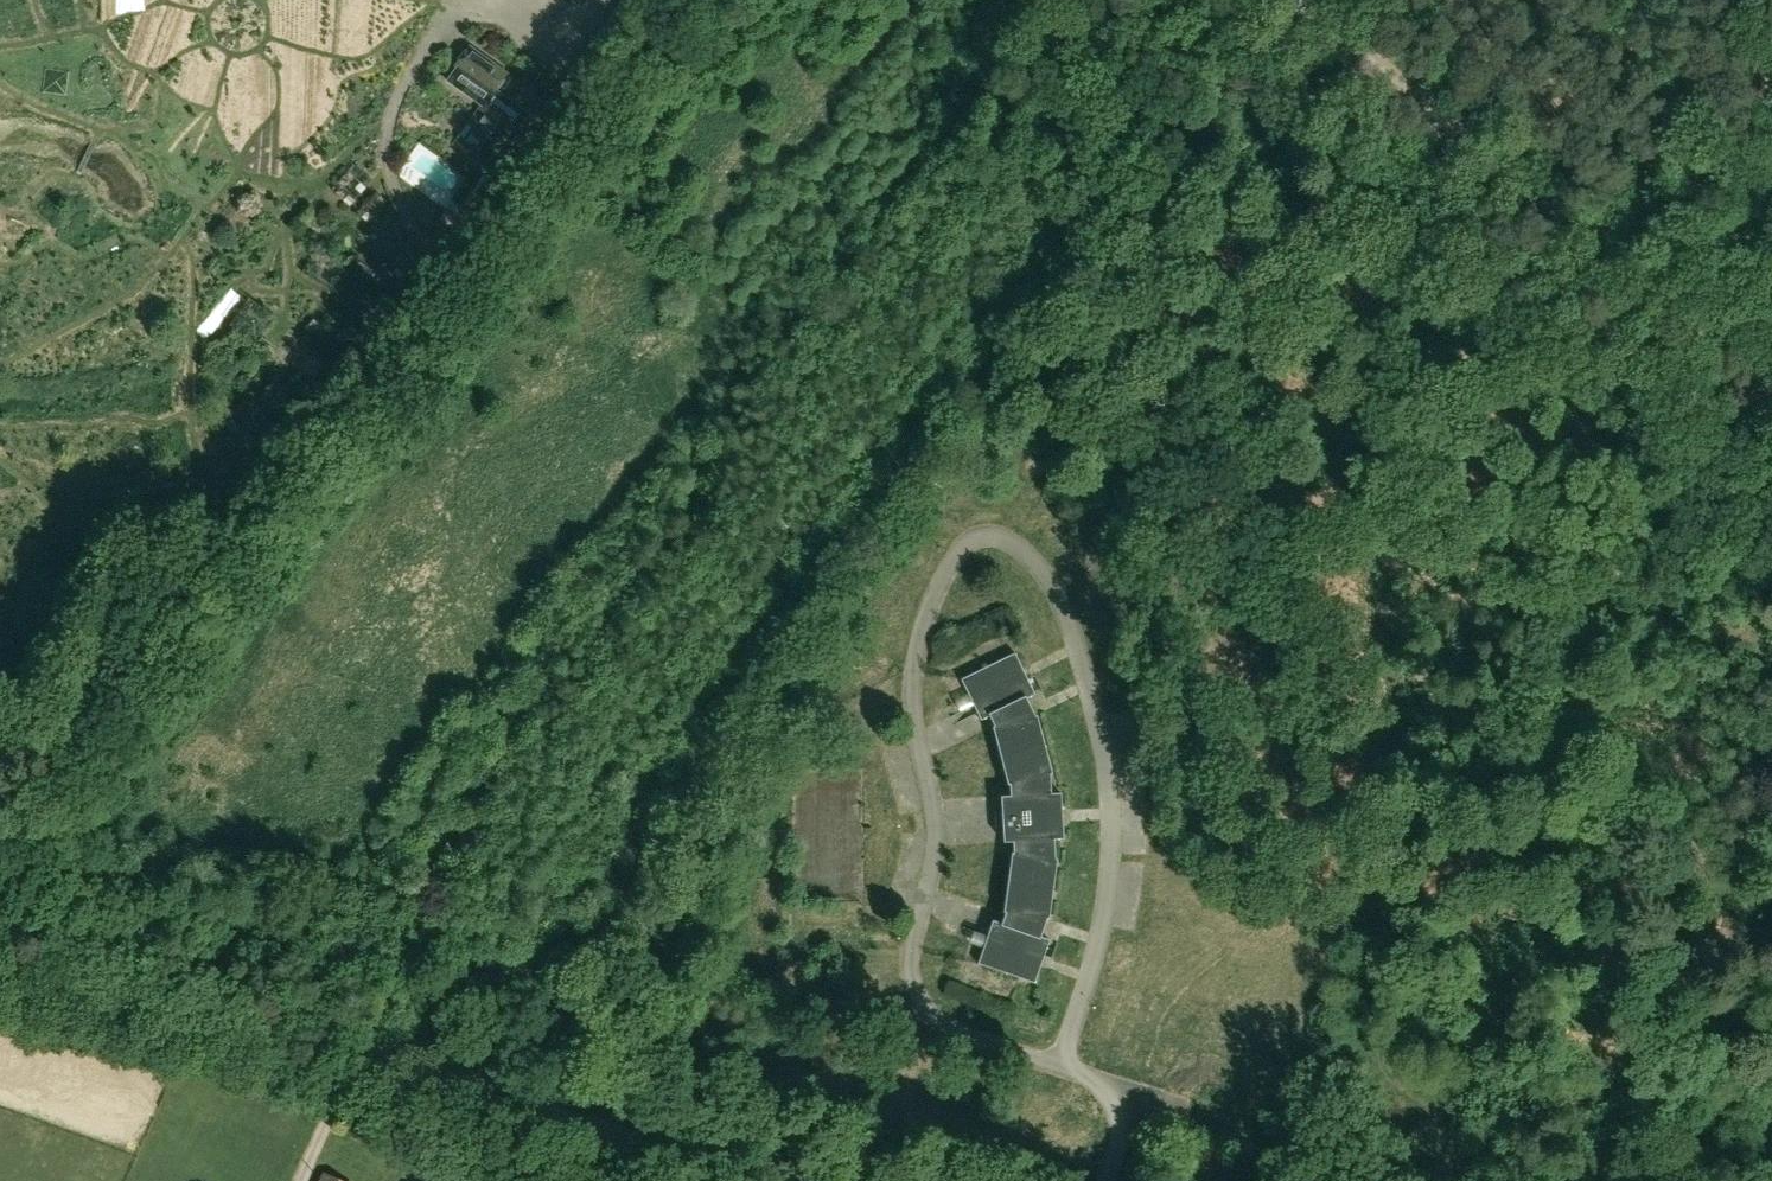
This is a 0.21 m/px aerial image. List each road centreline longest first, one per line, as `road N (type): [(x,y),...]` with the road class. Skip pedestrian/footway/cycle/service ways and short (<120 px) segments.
road 1 (track): [(0,889),(600,1120),(788,1180)]
road 2 (unclassified): [(1771,394),(1279,0)]

